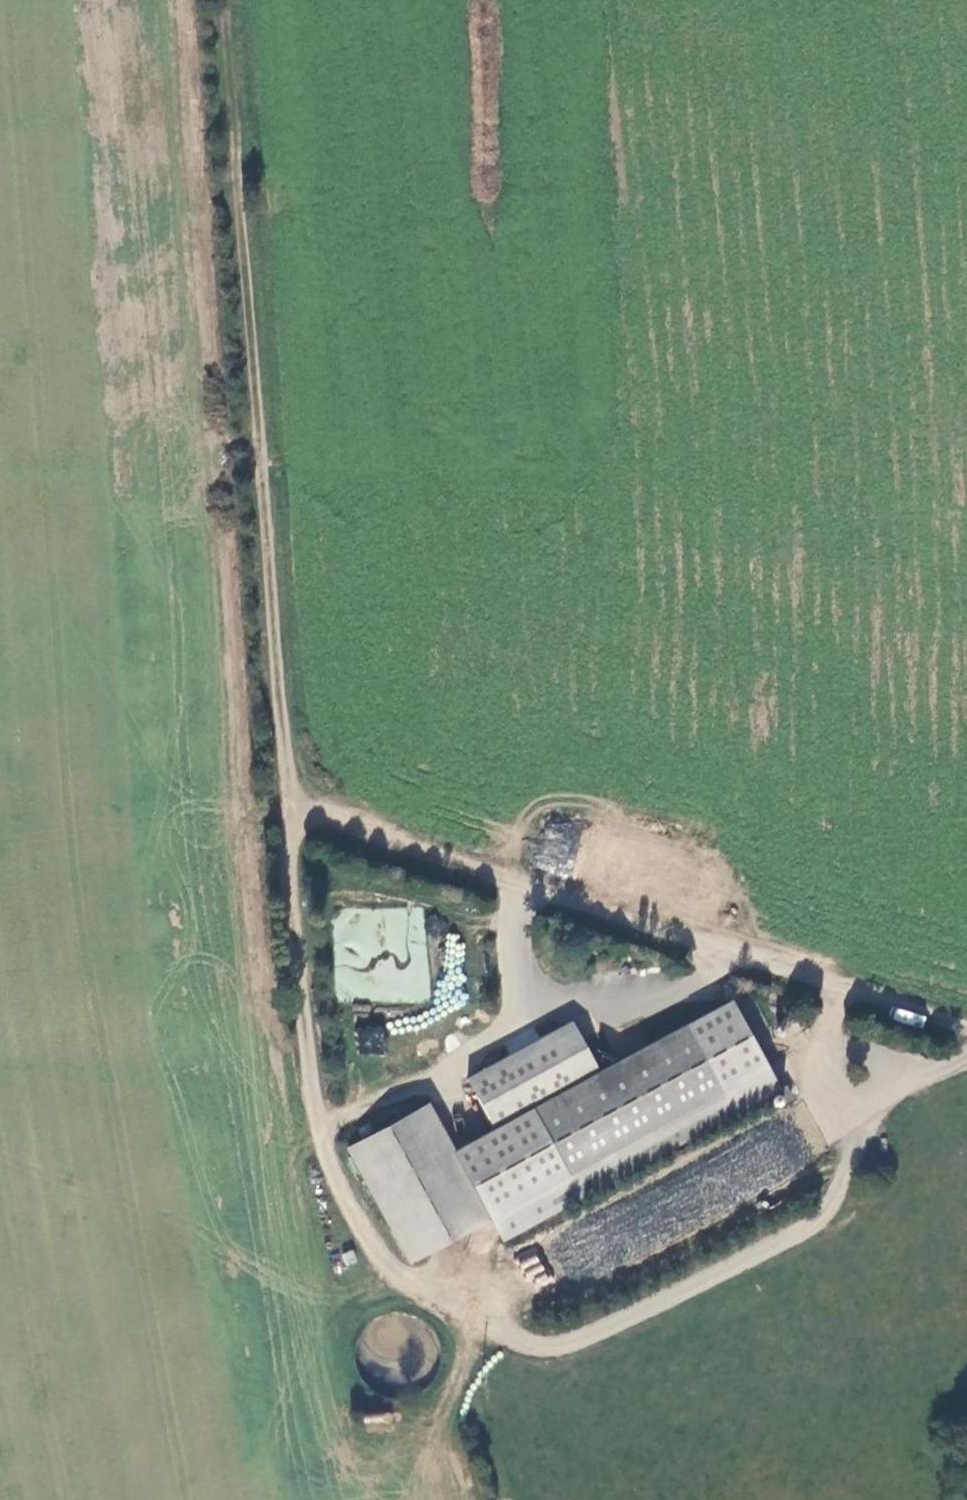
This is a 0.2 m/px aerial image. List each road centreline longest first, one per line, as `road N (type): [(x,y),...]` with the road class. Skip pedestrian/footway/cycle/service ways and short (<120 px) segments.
road 1 (track): [(966,1025),(347,818),(302,815),(331,1143),(482,1427),(507,1499)]

